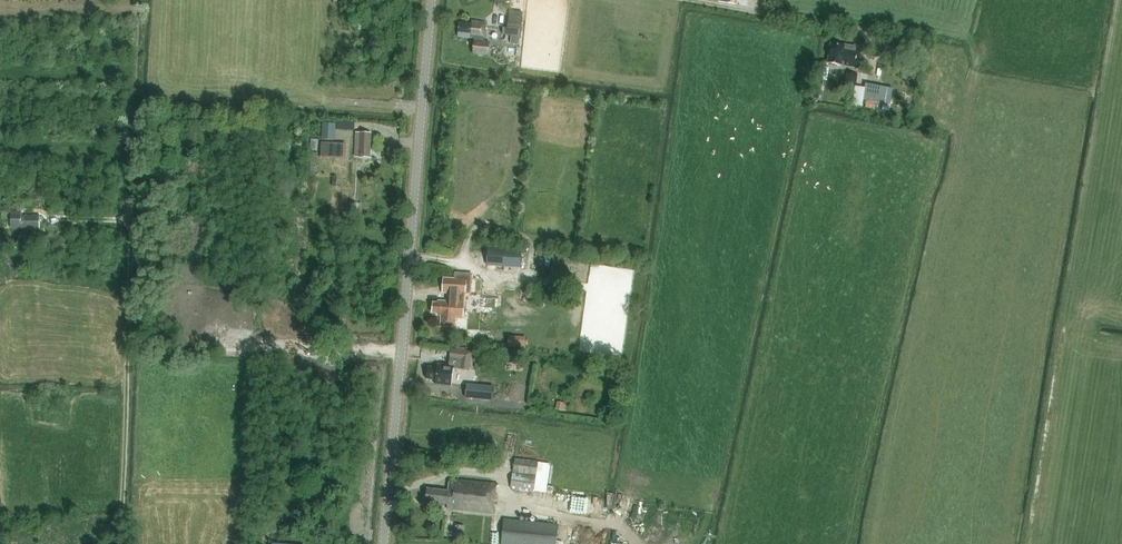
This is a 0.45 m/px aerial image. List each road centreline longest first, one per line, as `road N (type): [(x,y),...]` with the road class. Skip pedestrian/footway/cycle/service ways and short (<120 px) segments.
road 1 (secondary): [(383,543),(432,0)]
road 2 (track): [(695,0),(829,26)]

